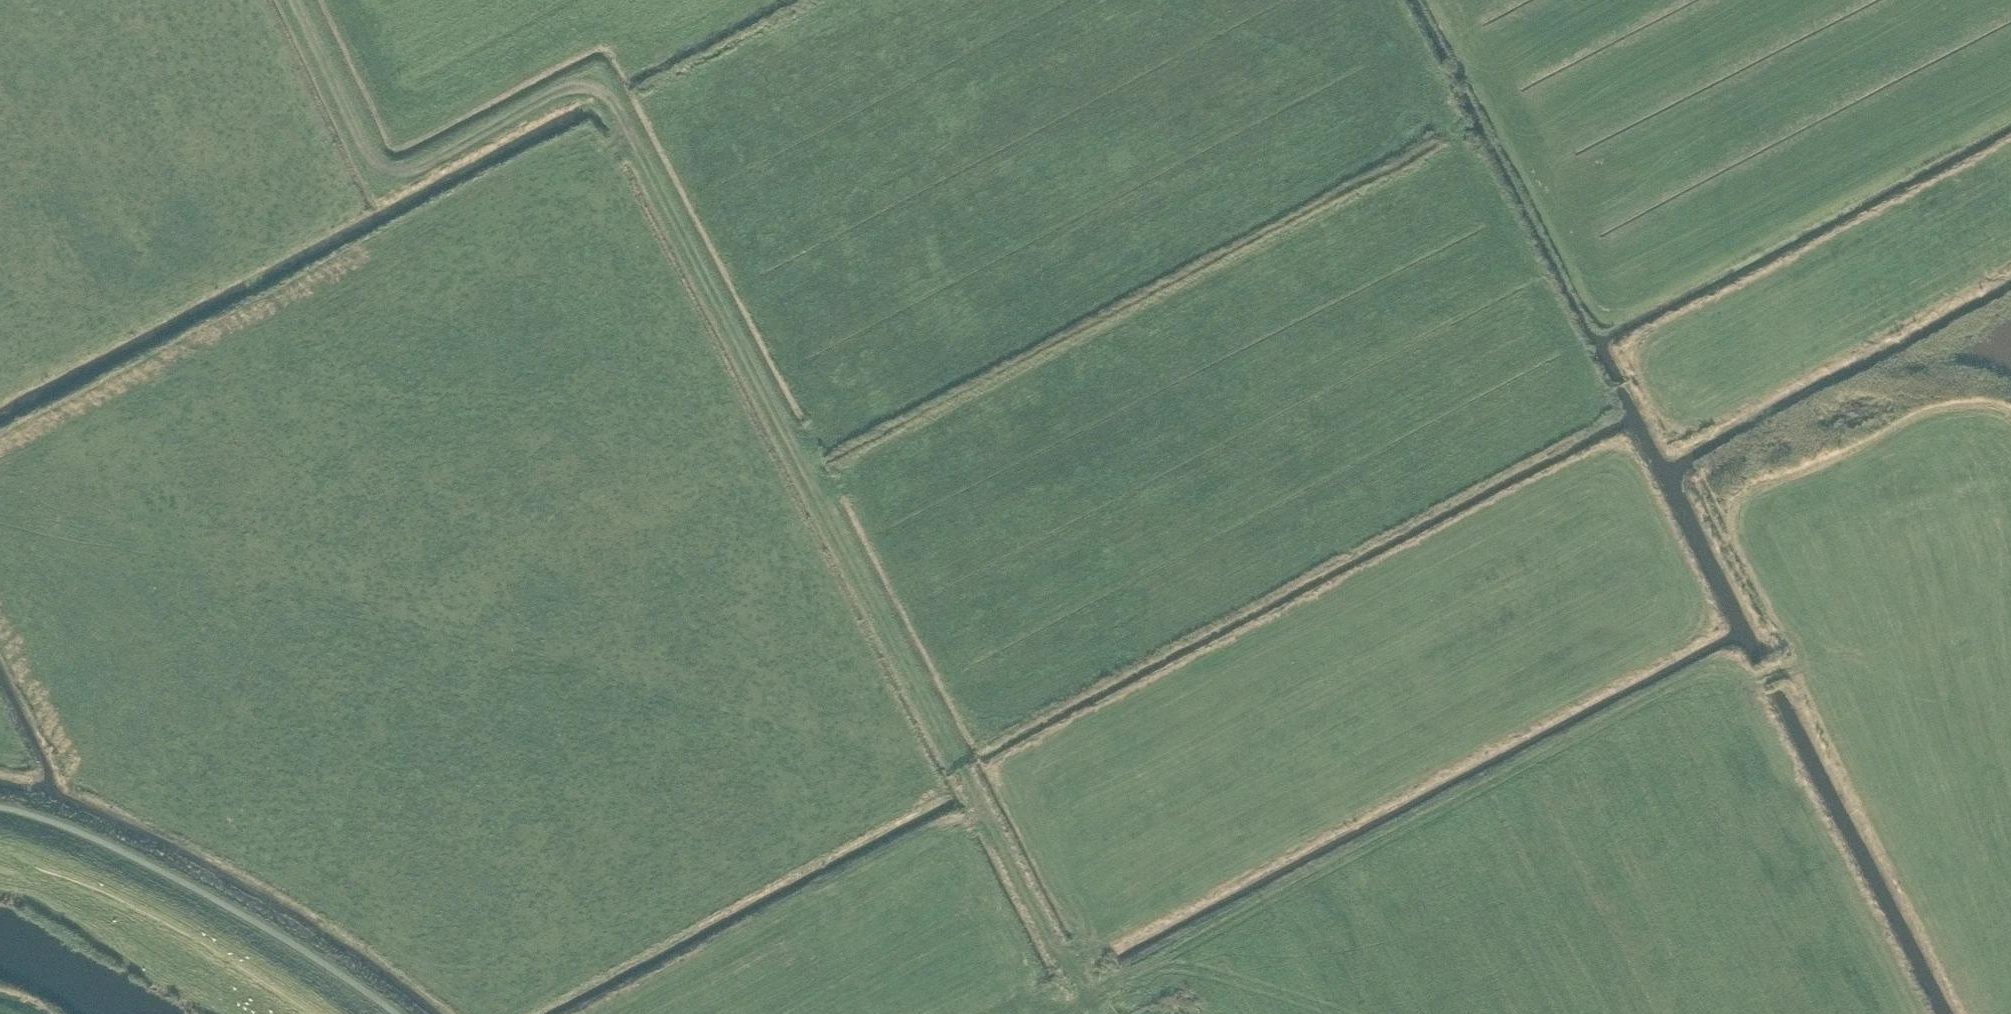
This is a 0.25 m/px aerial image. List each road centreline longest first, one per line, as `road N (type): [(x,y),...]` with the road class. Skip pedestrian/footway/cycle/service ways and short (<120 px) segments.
road 1 (track): [(1065,967),(612,100),(570,88),(398,174),(372,161),(293,0)]

